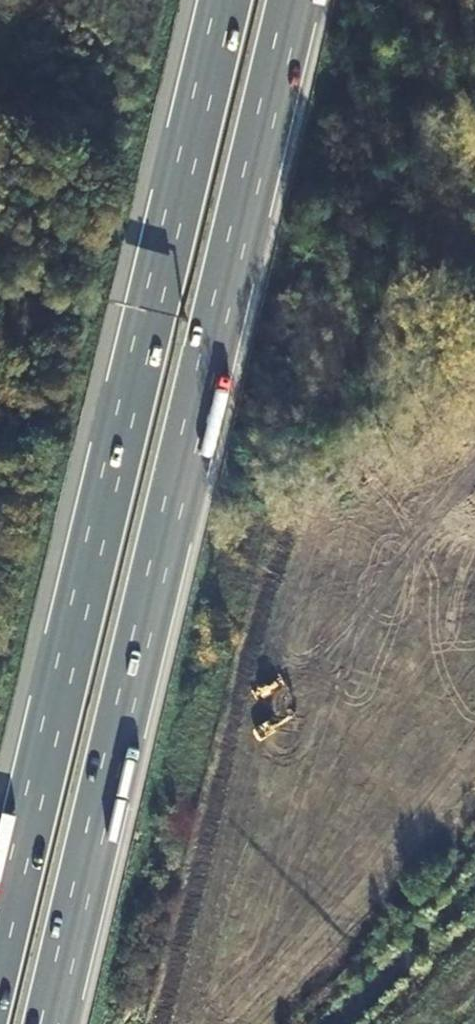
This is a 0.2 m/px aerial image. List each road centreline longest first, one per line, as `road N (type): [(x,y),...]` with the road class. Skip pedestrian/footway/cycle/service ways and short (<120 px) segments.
road 1 (motorway): [(48,1023),(292,0)]
road 2 (motorway): [(225,0),(0,940)]

